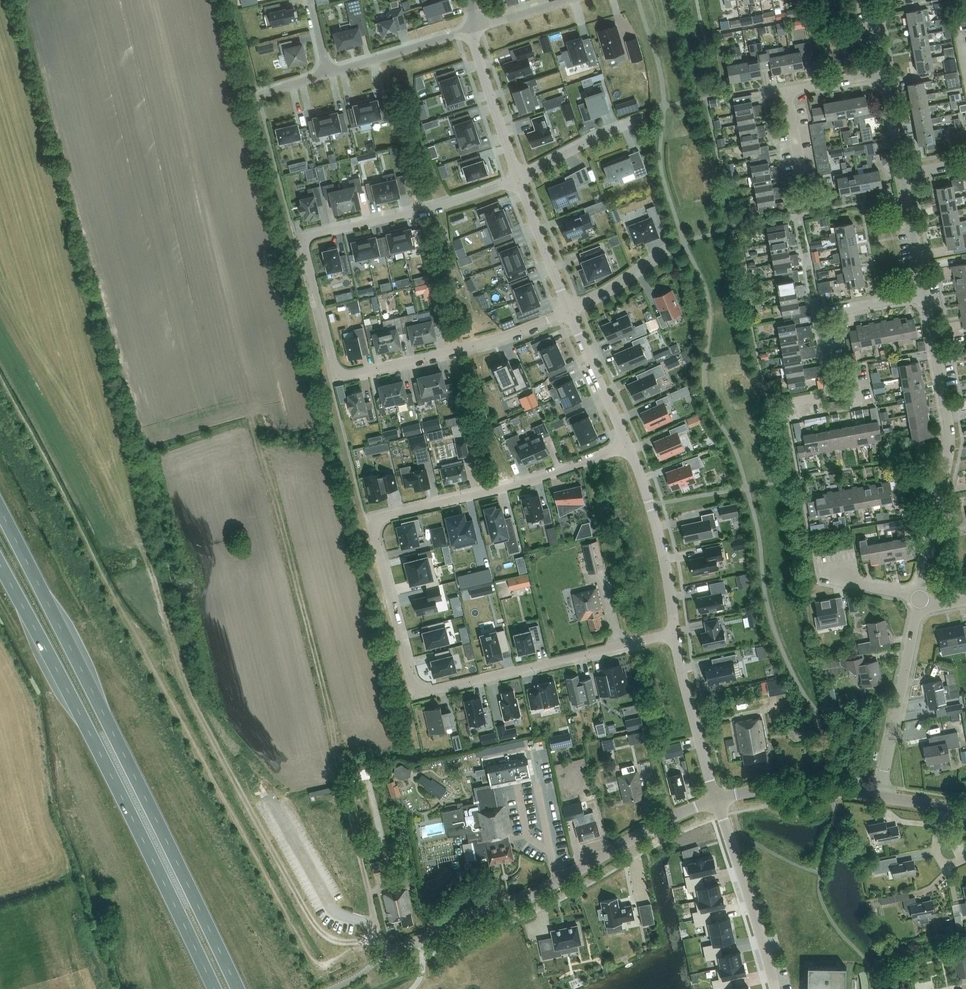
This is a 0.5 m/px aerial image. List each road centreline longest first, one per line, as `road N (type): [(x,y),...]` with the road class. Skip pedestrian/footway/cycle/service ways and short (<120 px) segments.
road 1 (residential): [(675,634),(442,689),(413,683),(407,669),(375,537),(381,519),(527,482),(628,445)]
road 2 (residential): [(569,311),(476,346),(354,375),(334,363),(306,239),(519,177)]
road 3 (trunk): [(237,988),(0,510)]
road 4 (track): [(384,939),(337,940),(314,923),(200,718),(140,530)]
road 5 (trunk): [(0,564),(214,988)]
road 6 (unclassified): [(716,800),(641,832),(524,900),(418,941)]
road 7 (residential): [(919,600),(952,439),(925,296)]
road 8 (residential): [(789,403),(824,395),(833,381),(825,333),(832,316),(925,296)]
road 9 (residential): [(880,796),(919,600)]
road 10 (residential): [(776,988),(716,800)]
road 11 (residential): [(675,634),(662,548),(628,445)]
road 12 (residential): [(716,800),(675,634)]
road 13 (unclassified): [(880,796),(807,787),(716,800)]
road 14 (residential): [(475,30),(328,74)]
road 15 (residential): [(519,177),(475,30)]
road 16 (residential): [(628,445),(569,311)]
road 17 (residential): [(569,311),(519,177)]
road 18 (residential): [(519,177),(642,119)]
road 19 (residential): [(925,296),(900,173)]

